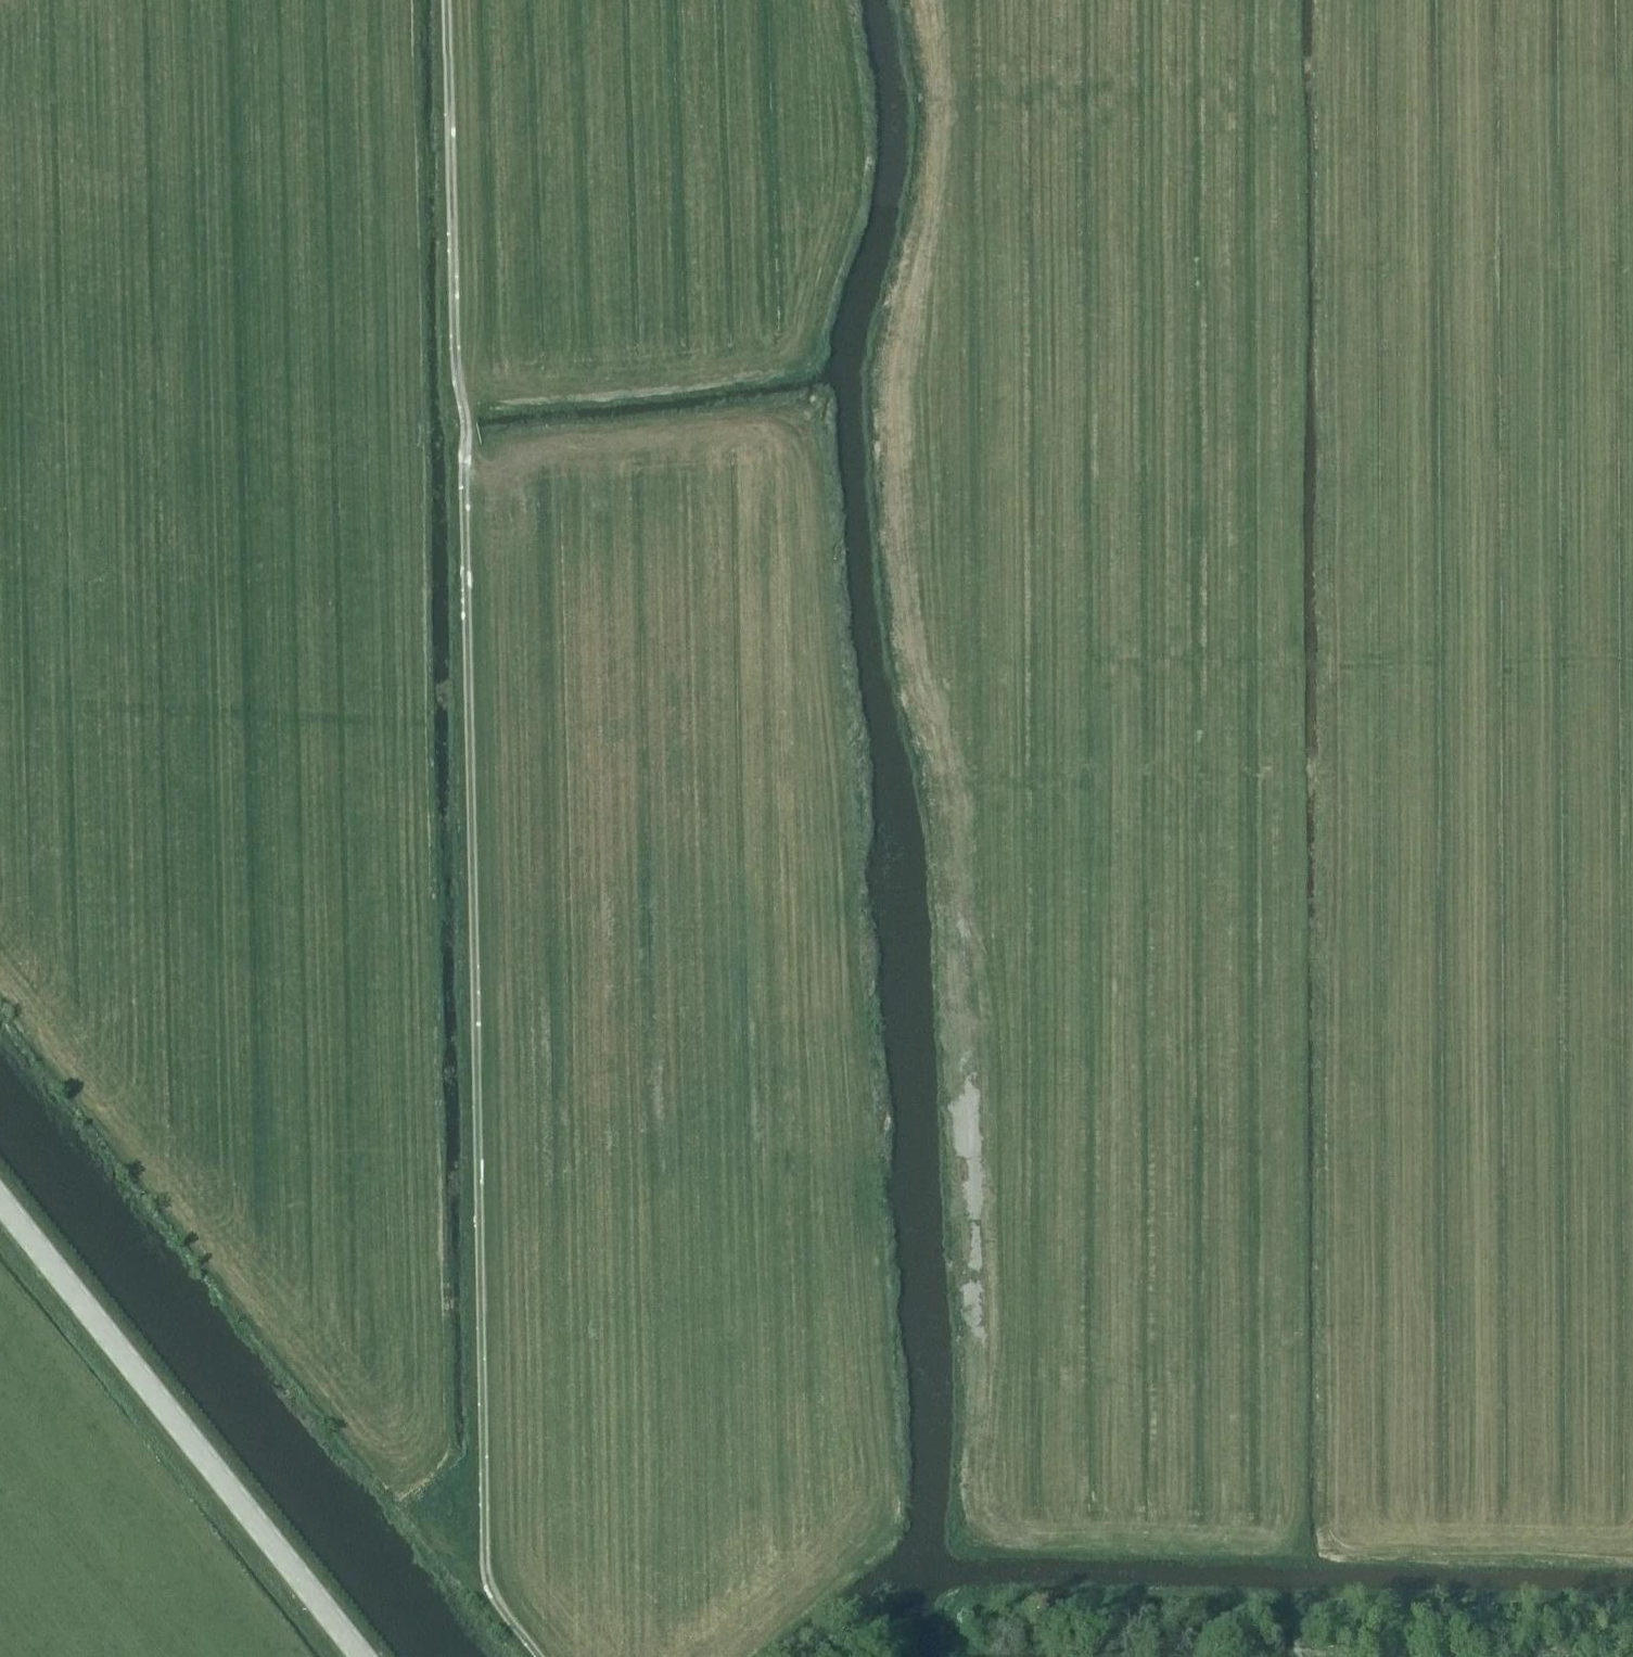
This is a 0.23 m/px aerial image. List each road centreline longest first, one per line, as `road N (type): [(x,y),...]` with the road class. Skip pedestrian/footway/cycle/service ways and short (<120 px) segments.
road 1 (track): [(1632,1612),(967,1601),(951,1612),(954,1656)]
road 2 (secondary): [(363,1656),(0,1199)]

